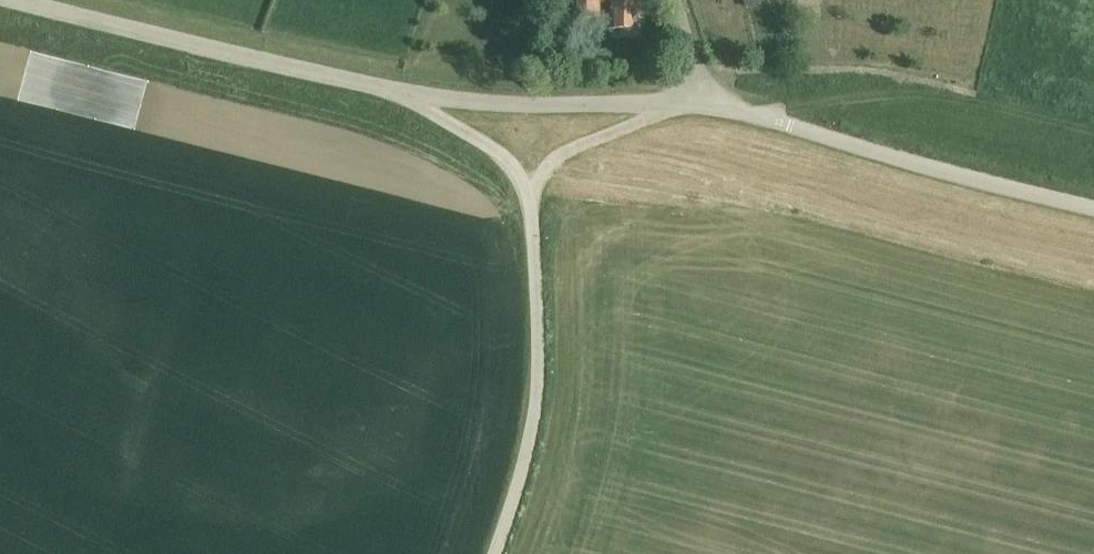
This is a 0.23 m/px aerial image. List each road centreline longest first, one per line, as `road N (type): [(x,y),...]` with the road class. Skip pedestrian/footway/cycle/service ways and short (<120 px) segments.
road 1 (unclassified): [(1093,212),(696,105)]
road 2 (unclassified): [(396,91),(10,0)]
road 3 (unclassified): [(493,553),(535,407),(530,192)]
road 4 (unclassified): [(696,105),(515,104),(396,91)]
road 5 (unclassified): [(530,192),(573,148),(696,105)]
road 6 (unclassified): [(530,192),(501,158),(396,91)]

